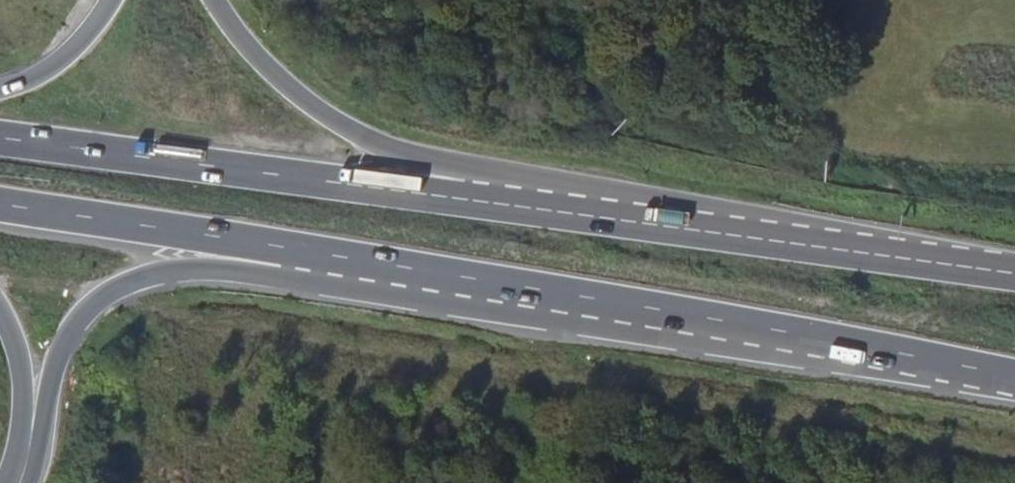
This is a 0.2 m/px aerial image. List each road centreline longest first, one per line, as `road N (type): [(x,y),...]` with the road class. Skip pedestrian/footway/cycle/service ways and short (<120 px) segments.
road 1 (trunk): [(316,255),(1014,379)]
road 2 (trunk): [(531,208),(0,139)]
road 3 (trunk): [(1014,273),(531,208)]
road 4 (trunk): [(29,482),(46,380),(64,340),(102,295),(156,274),(259,273),(316,255)]
road 5 (trunk): [(531,208),(480,174),(419,162),(337,125),(263,66),(214,0)]
road 6 (trunk): [(0,204),(316,255)]
road 7 (trunk): [(0,322),(21,376),(21,434),(7,482)]
road 8 (trunk): [(111,0),(80,45),(33,78),(0,89)]

